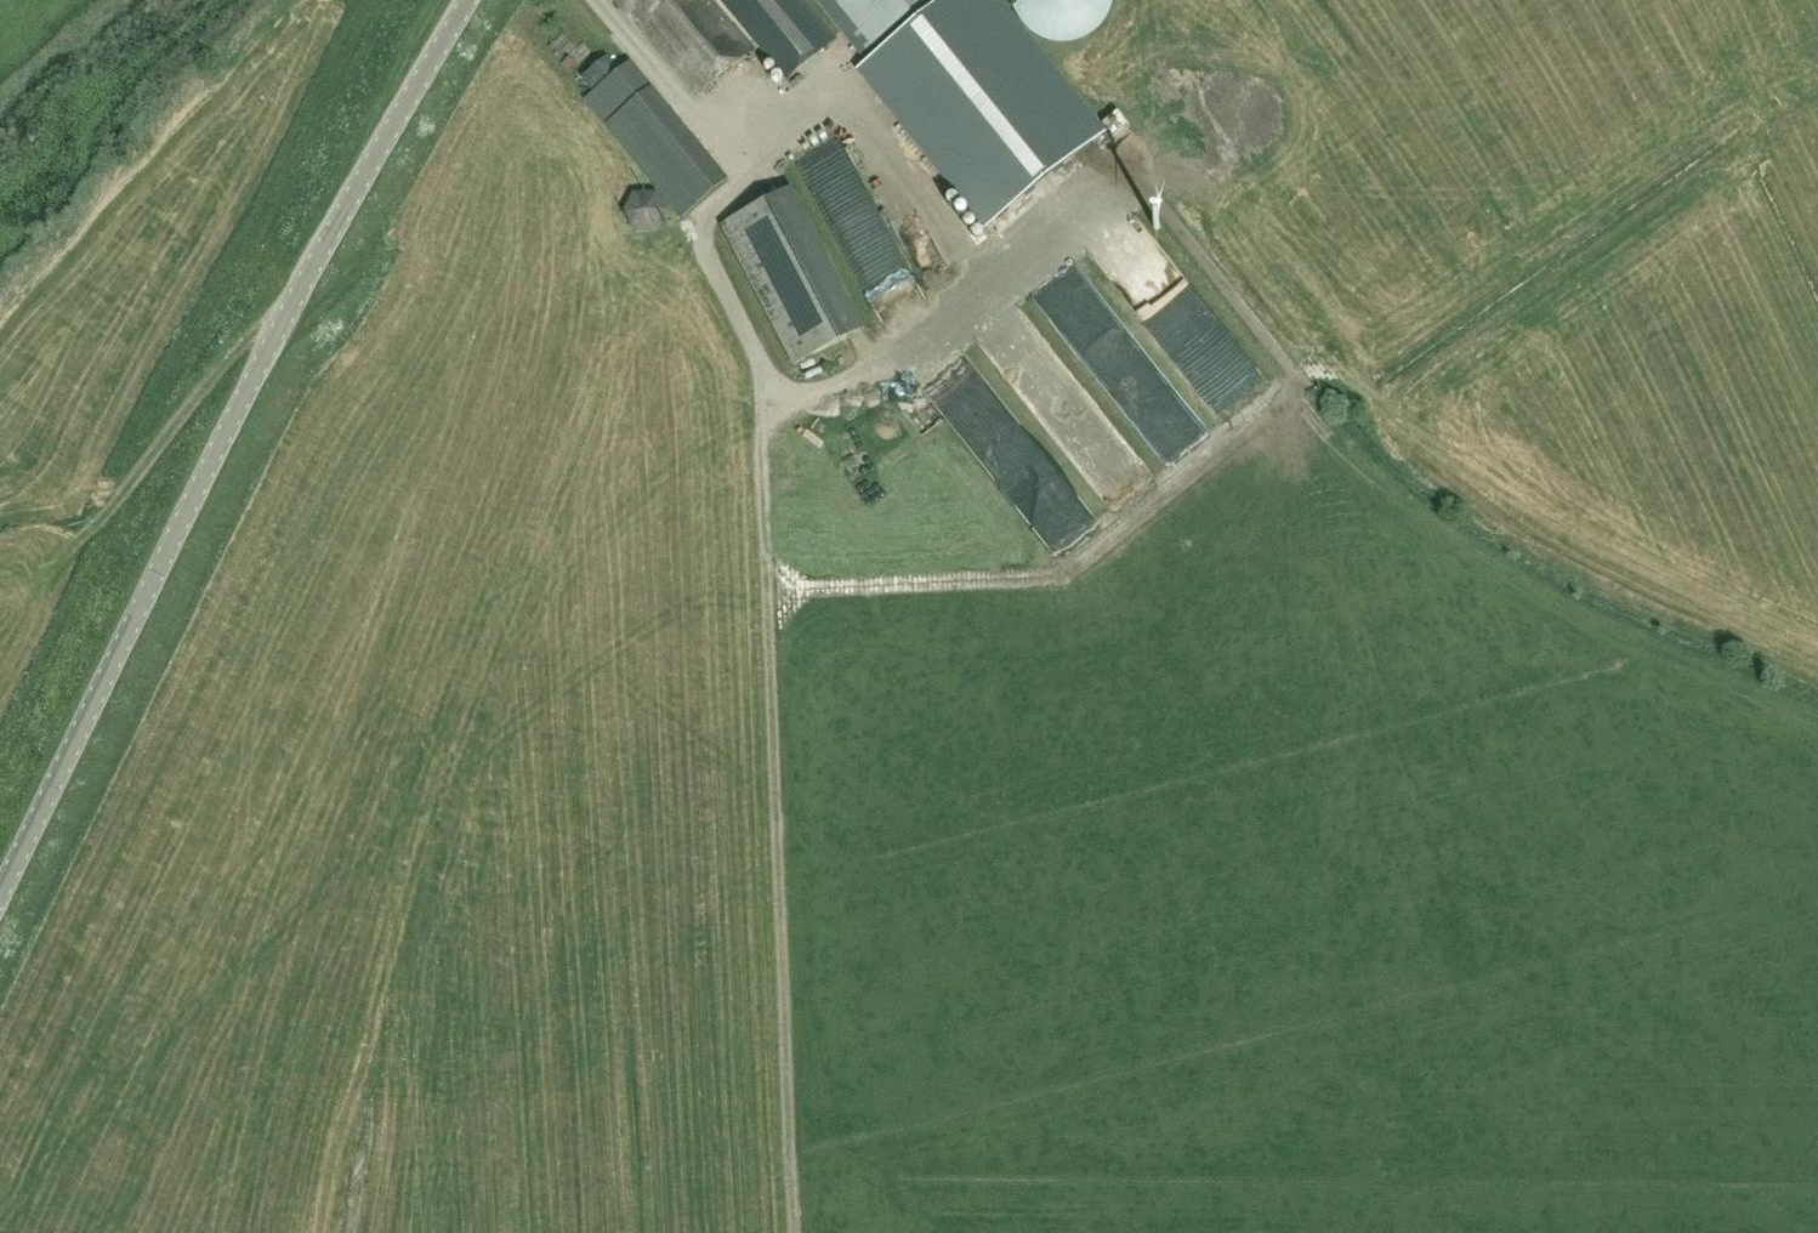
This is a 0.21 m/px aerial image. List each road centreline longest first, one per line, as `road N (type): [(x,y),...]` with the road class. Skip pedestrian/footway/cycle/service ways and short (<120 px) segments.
road 1 (tertiary): [(0,885),(307,280),(467,0)]

